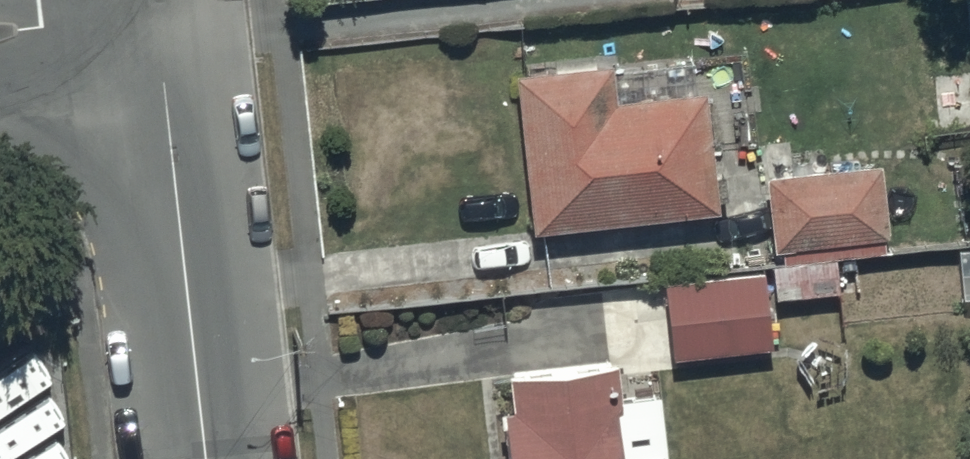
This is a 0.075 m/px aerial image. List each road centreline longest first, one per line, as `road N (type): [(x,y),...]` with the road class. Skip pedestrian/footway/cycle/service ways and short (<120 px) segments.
road 1 (residential): [(206,458),(156,20)]
road 2 (tertiary): [(0,28),(156,20)]

